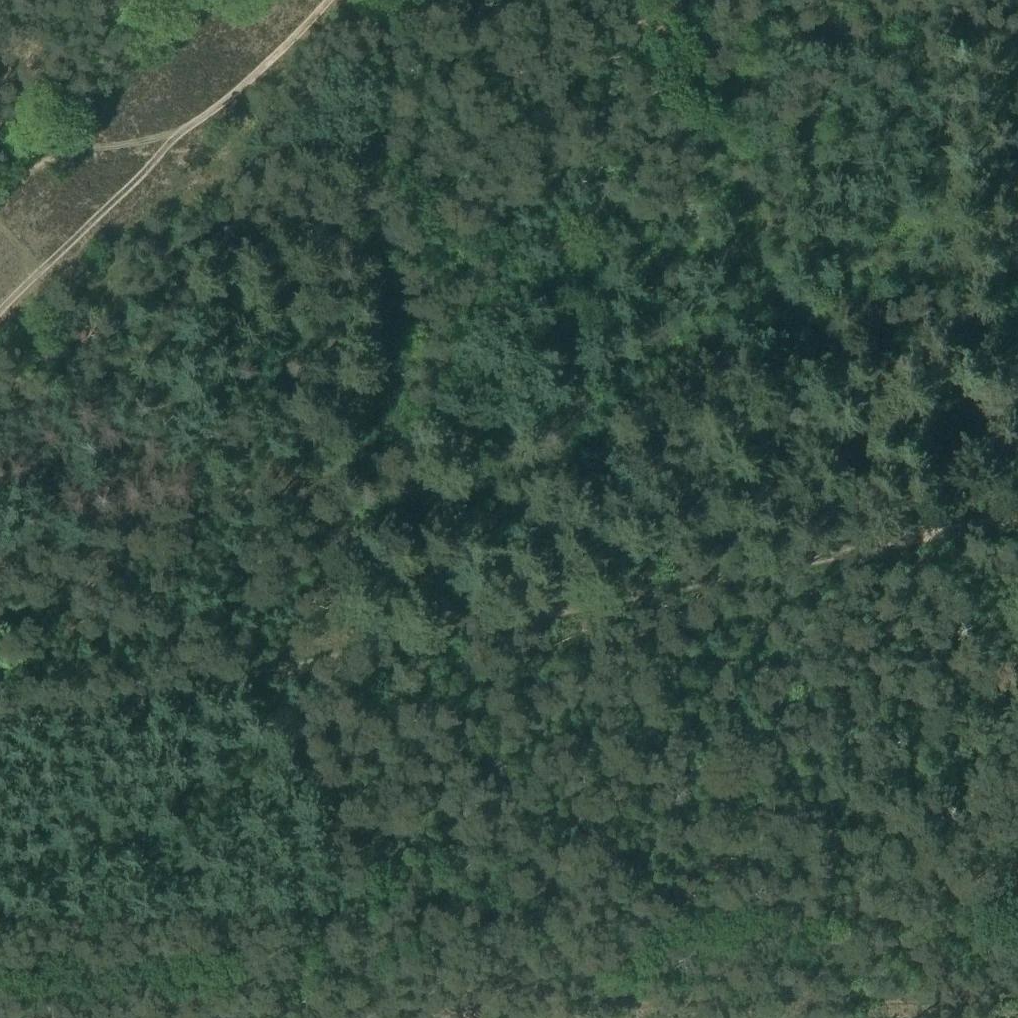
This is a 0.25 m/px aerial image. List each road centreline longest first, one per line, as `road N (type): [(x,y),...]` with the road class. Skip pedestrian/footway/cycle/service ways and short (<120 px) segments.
road 1 (track): [(0,724),(1017,522)]
road 2 (track): [(309,0),(0,299)]
road 3 (track): [(0,179),(50,155),(177,132)]

